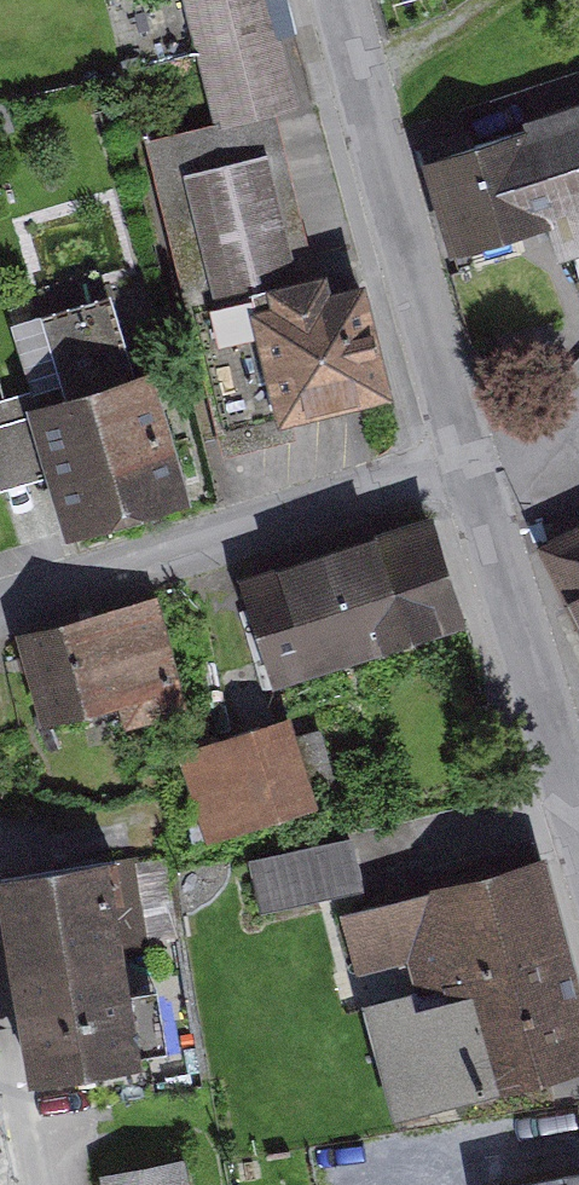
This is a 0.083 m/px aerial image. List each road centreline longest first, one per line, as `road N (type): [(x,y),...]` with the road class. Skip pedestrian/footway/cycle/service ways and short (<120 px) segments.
road 1 (residential): [(330,0),(457,466)]
road 2 (residential): [(457,466),(0,606)]
road 3 (residential): [(457,466),(578,866)]

